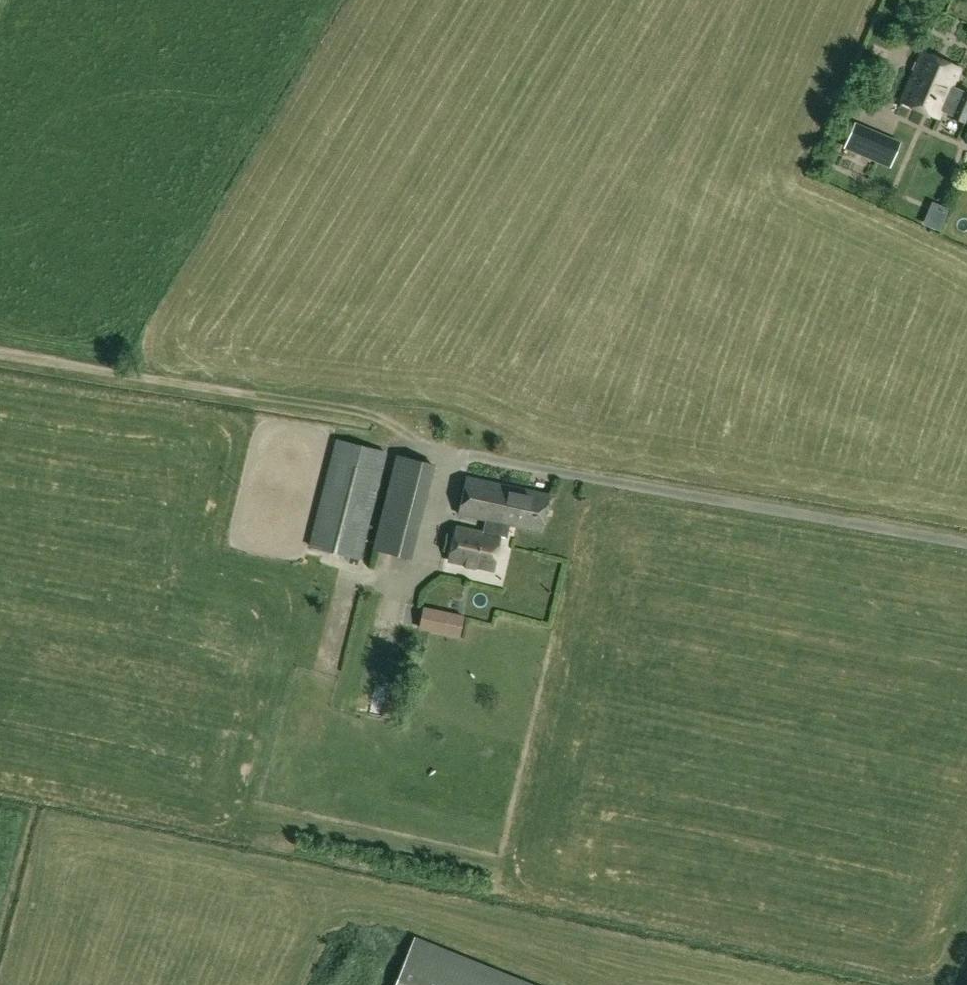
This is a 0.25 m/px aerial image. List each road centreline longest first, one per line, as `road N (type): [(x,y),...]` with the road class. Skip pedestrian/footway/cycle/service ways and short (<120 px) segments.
road 1 (unclassified): [(966,543),(417,440)]
road 2 (track): [(417,440),(360,407),(0,349)]

